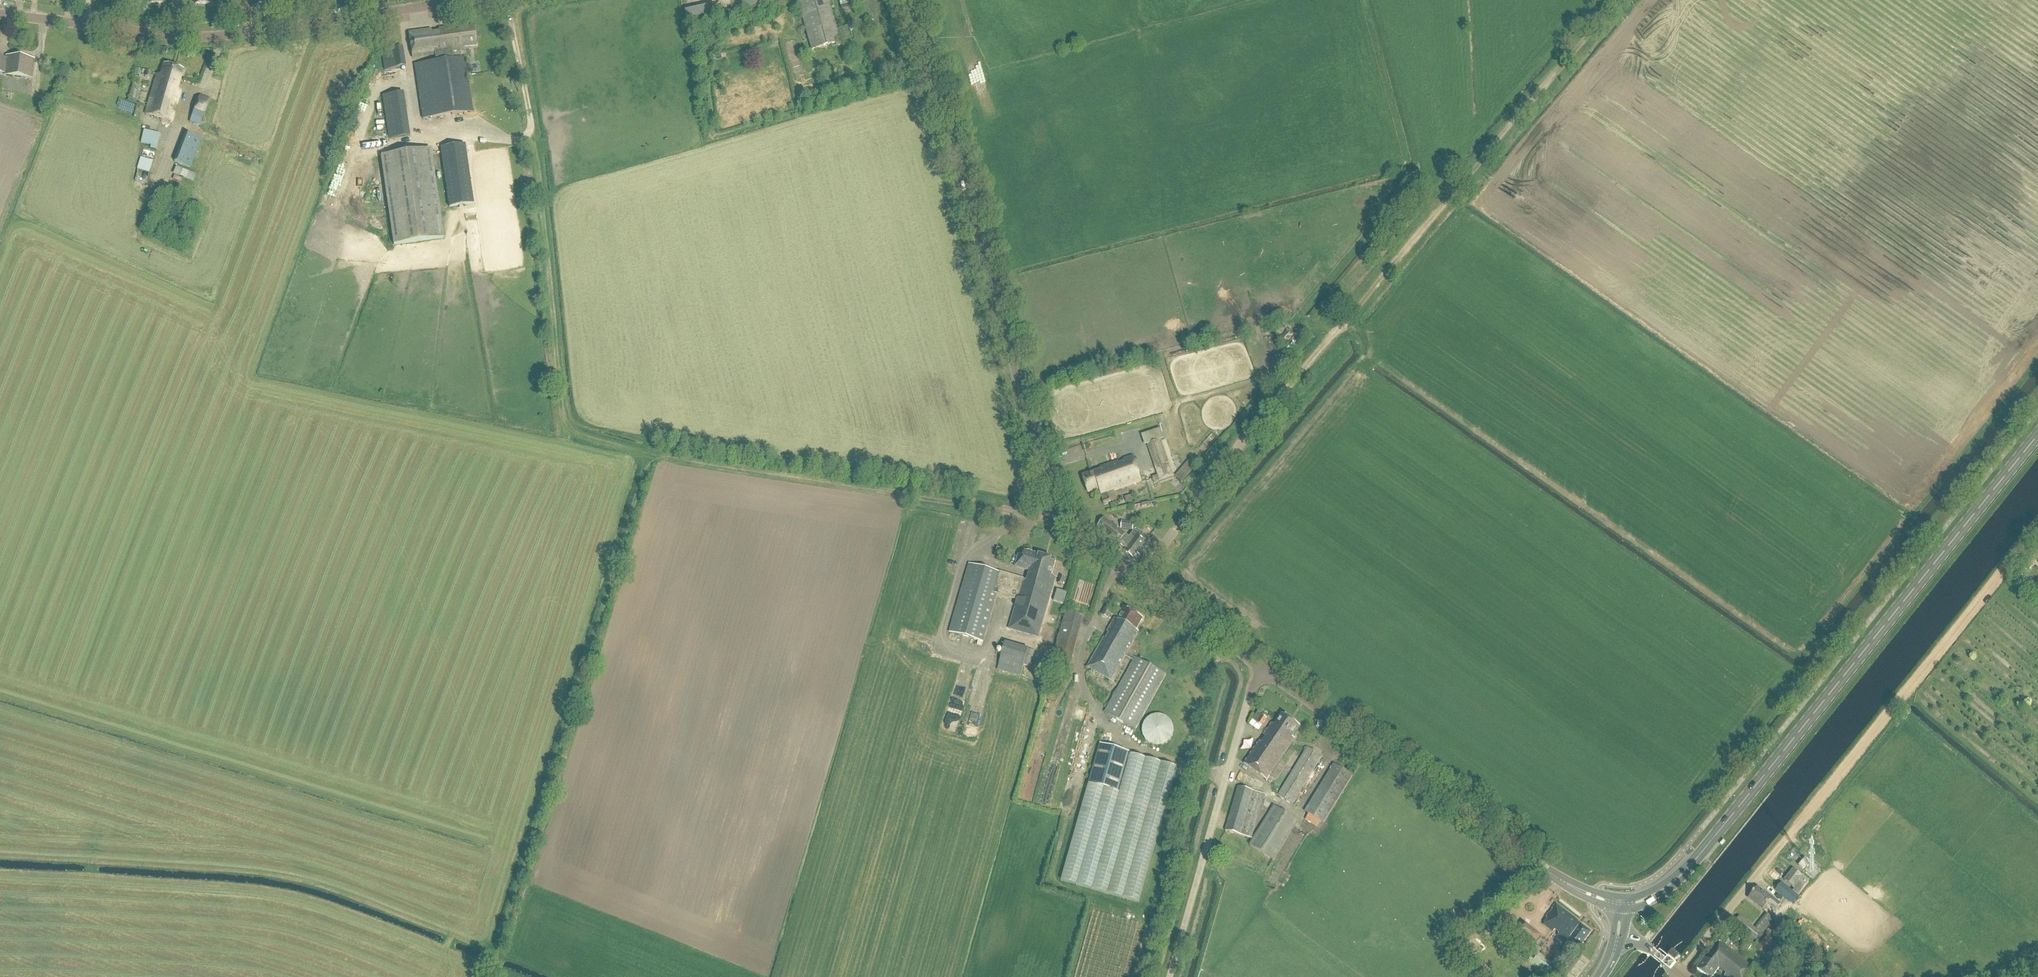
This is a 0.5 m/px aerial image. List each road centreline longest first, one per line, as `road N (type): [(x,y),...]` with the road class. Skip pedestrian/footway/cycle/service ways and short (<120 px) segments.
road 1 (track): [(490,976),(648,455),(1003,511)]
road 2 (track): [(1174,532),(1617,0)]
road 3 (primary): [(1621,905),(1653,897),(1689,868),(2037,436)]
road 4 (tertiary): [(1060,511),(908,0)]
road 5 (track): [(648,455),(573,431),(565,416),(510,0)]
road 6 (tertiary): [(476,0),(211,37),(0,14)]
road 7 (tertiary): [(1621,905),(1558,879),(1262,669)]
road 8 (track): [(2037,528),(1797,827)]
road 9 (unclassified): [(1170,976),(1262,669)]
road 10 (unclassified): [(1680,975),(1797,827)]
road 11 (tertiary): [(1262,669),(1141,579)]

